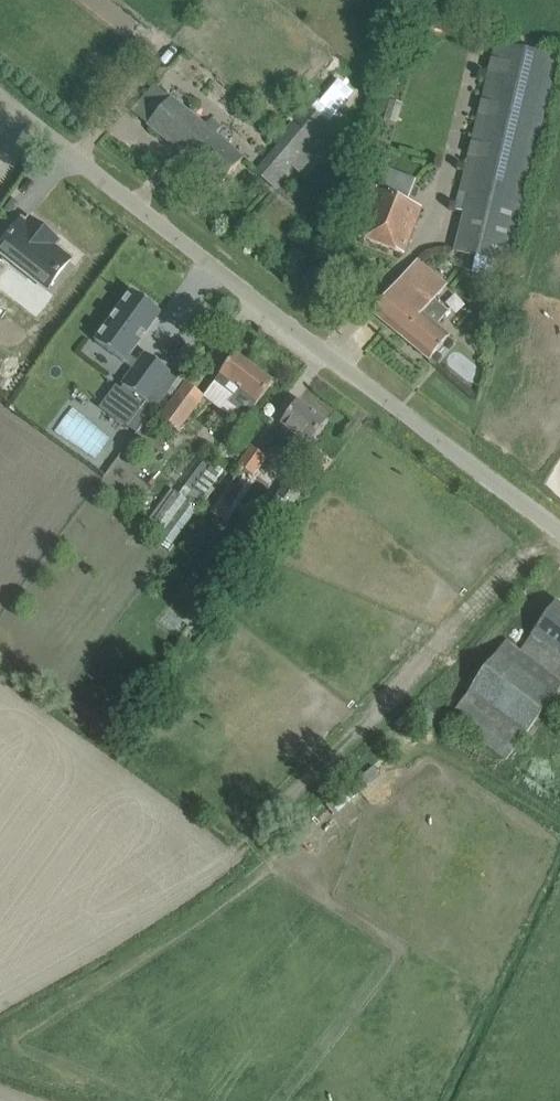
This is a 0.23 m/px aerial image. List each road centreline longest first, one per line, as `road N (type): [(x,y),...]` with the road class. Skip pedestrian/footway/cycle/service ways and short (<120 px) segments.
road 1 (unclassified): [(559,531),(0,98)]

